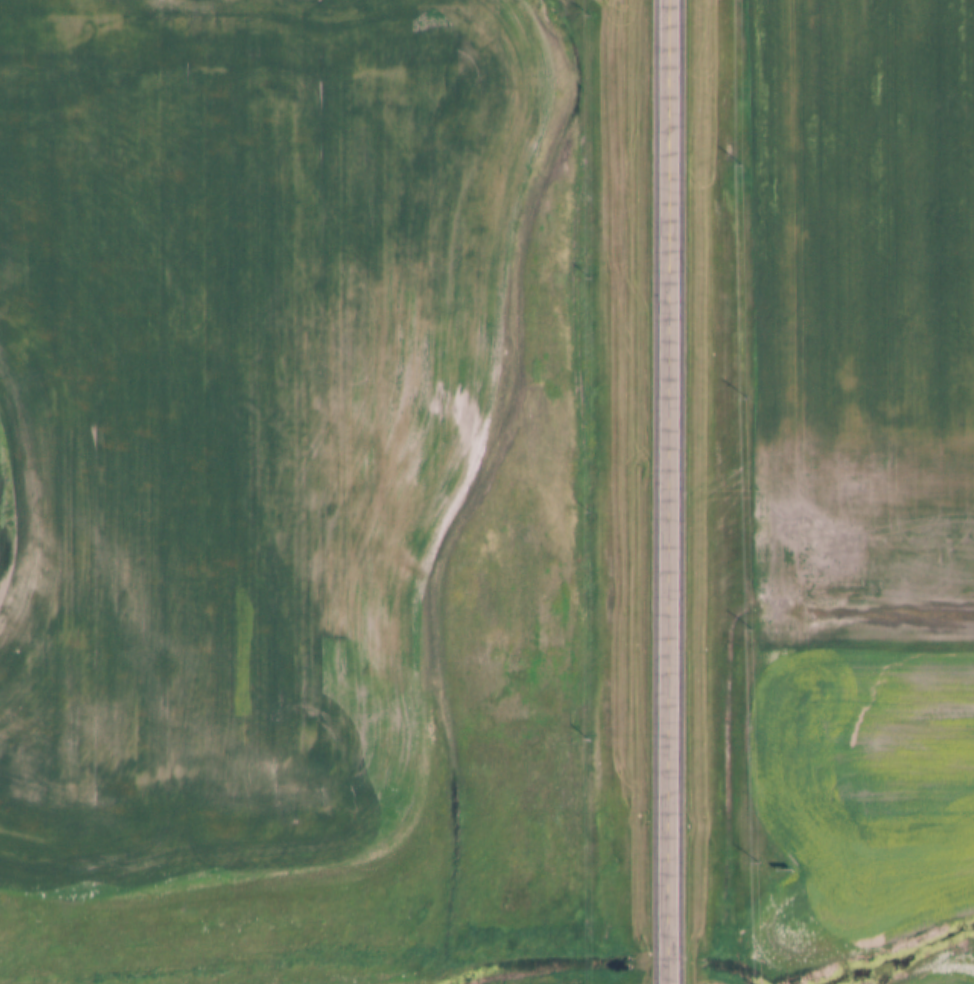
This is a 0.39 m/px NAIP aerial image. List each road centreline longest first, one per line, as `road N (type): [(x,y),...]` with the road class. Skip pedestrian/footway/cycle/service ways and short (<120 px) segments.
road 1 (secondary): [(667,0),(667,983)]

